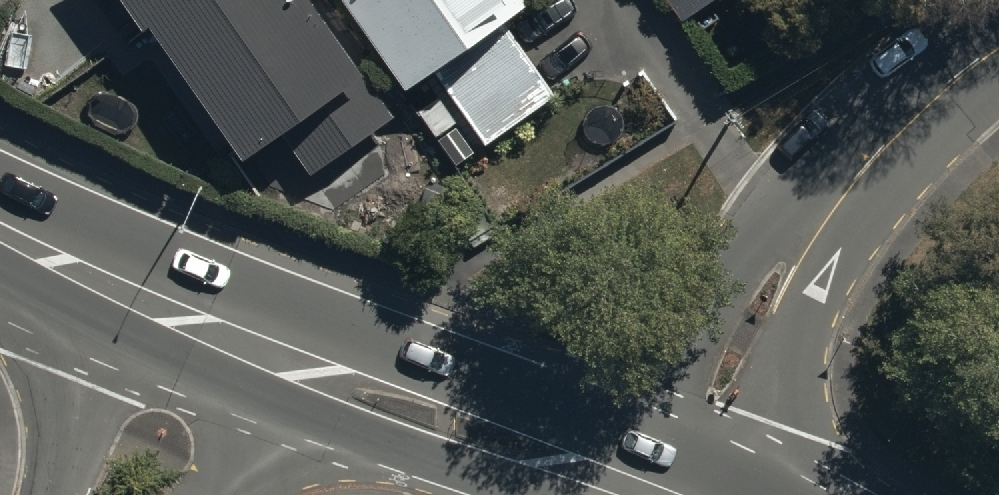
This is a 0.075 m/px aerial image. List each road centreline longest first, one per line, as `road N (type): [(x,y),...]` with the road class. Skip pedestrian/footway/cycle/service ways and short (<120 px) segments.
road 1 (residential): [(678,494),(762,304),(801,245),(849,187),(998,52)]
road 2 (secondary): [(651,494),(212,334)]
road 3 (residential): [(53,494),(79,381),(212,334)]
road 4 (secondary): [(212,334),(0,233)]
road 5 (residential): [(212,334),(248,447),(210,494)]

